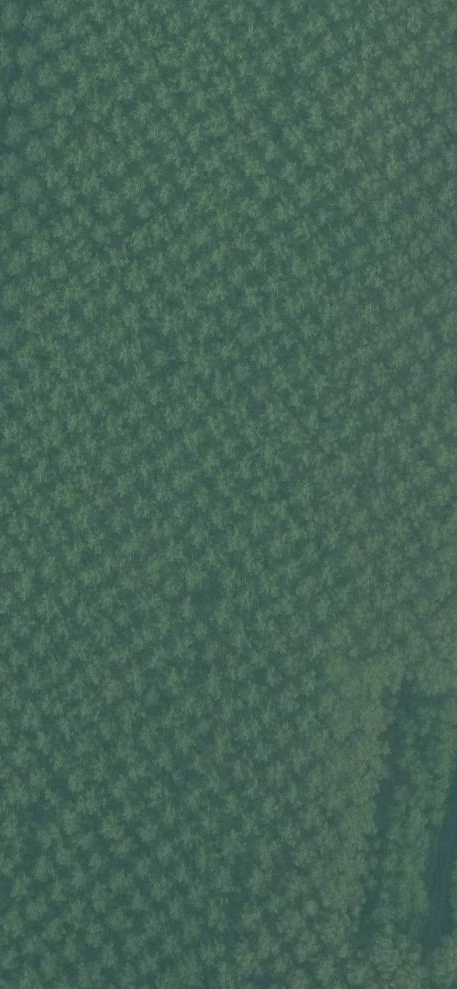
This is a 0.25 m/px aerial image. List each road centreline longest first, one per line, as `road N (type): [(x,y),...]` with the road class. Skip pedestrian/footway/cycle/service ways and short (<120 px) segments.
road 1 (track): [(0,157),(25,0)]

